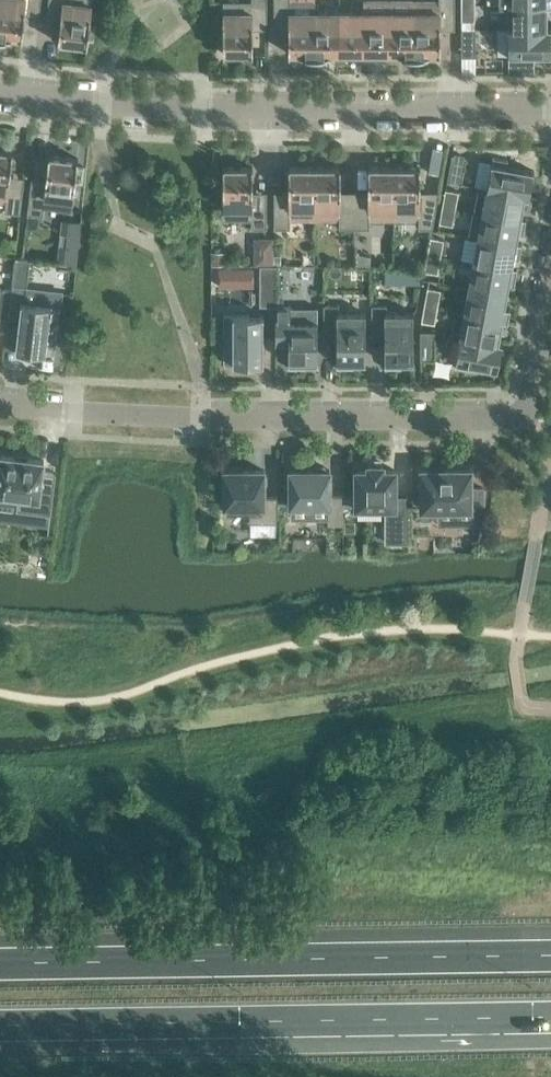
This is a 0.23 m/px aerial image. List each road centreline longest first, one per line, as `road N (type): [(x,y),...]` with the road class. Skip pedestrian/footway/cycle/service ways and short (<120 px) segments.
road 1 (residential): [(0,403),(214,420),(523,420),(550,275)]
road 2 (residential): [(0,87),(215,108),(550,107)]
road 3 (motorway): [(550,954),(0,965)]
road 4 (motorway): [(0,1025),(550,1016)]

